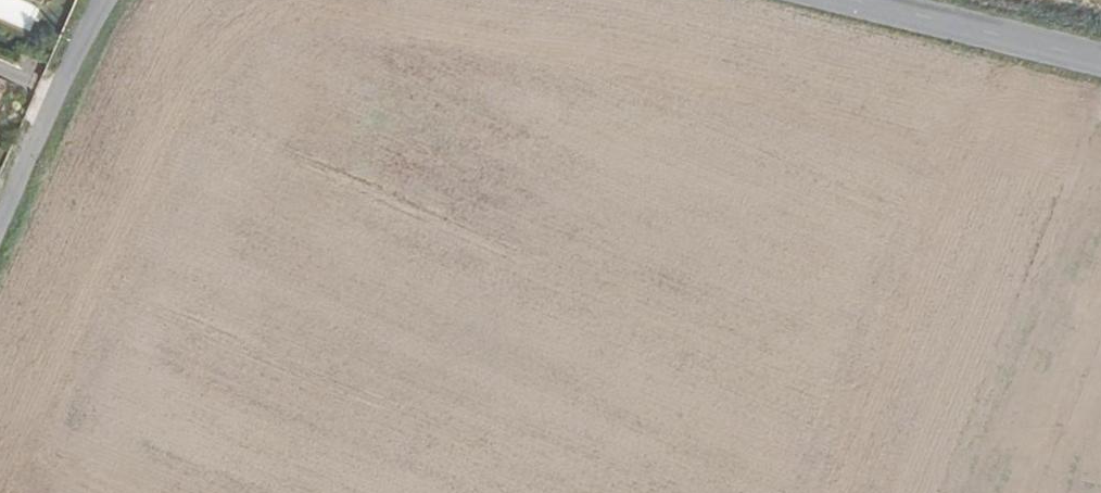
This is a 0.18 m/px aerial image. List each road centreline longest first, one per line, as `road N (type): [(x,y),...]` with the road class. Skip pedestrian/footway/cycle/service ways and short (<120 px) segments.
road 1 (residential): [(107,0),(0,224)]
road 2 (tertiary): [(1100,59),(859,0)]

